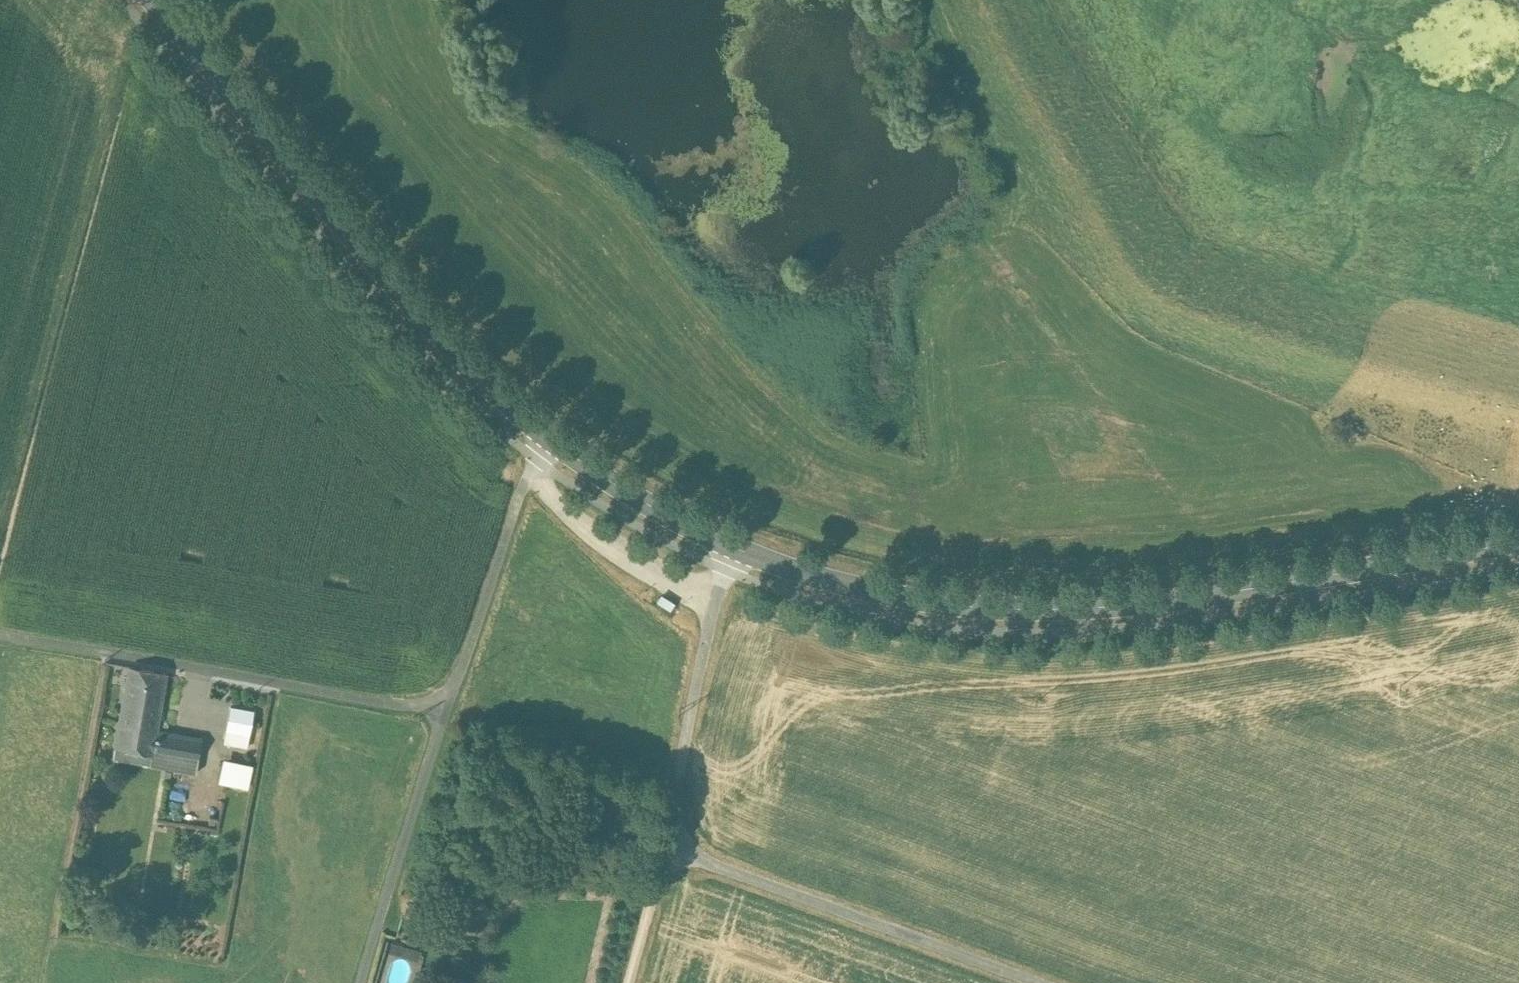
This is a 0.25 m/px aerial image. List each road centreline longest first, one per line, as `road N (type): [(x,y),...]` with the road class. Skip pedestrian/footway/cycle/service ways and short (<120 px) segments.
road 1 (tertiary): [(736,552),(917,603),(1059,613),(1225,593),(1518,540)]
road 2 (residential): [(0,637),(398,703),(441,697),(463,670),(533,455),(548,444)]
road 3 (tertiary): [(147,0),(453,353),(548,444)]
road 4 (unclassified): [(1056,982),(665,847)]
road 5 (unclassified): [(665,847),(697,674),(736,552)]
road 6 (tertiary): [(548,444),(736,552)]
road 7 (unclassified): [(665,847),(628,982)]

